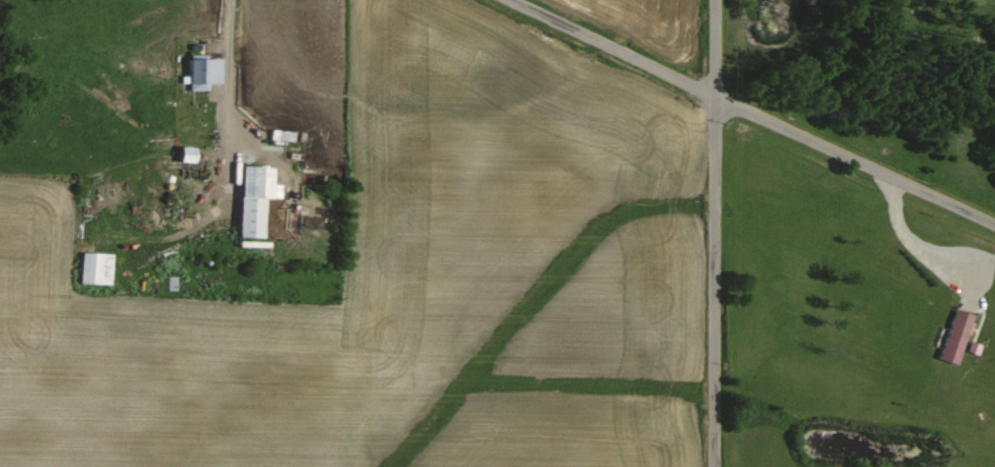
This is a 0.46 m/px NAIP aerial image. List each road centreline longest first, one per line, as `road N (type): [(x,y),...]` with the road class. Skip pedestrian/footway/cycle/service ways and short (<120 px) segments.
road 1 (residential): [(994,219),(518,0)]
road 2 (residential): [(714,466),(714,0)]

